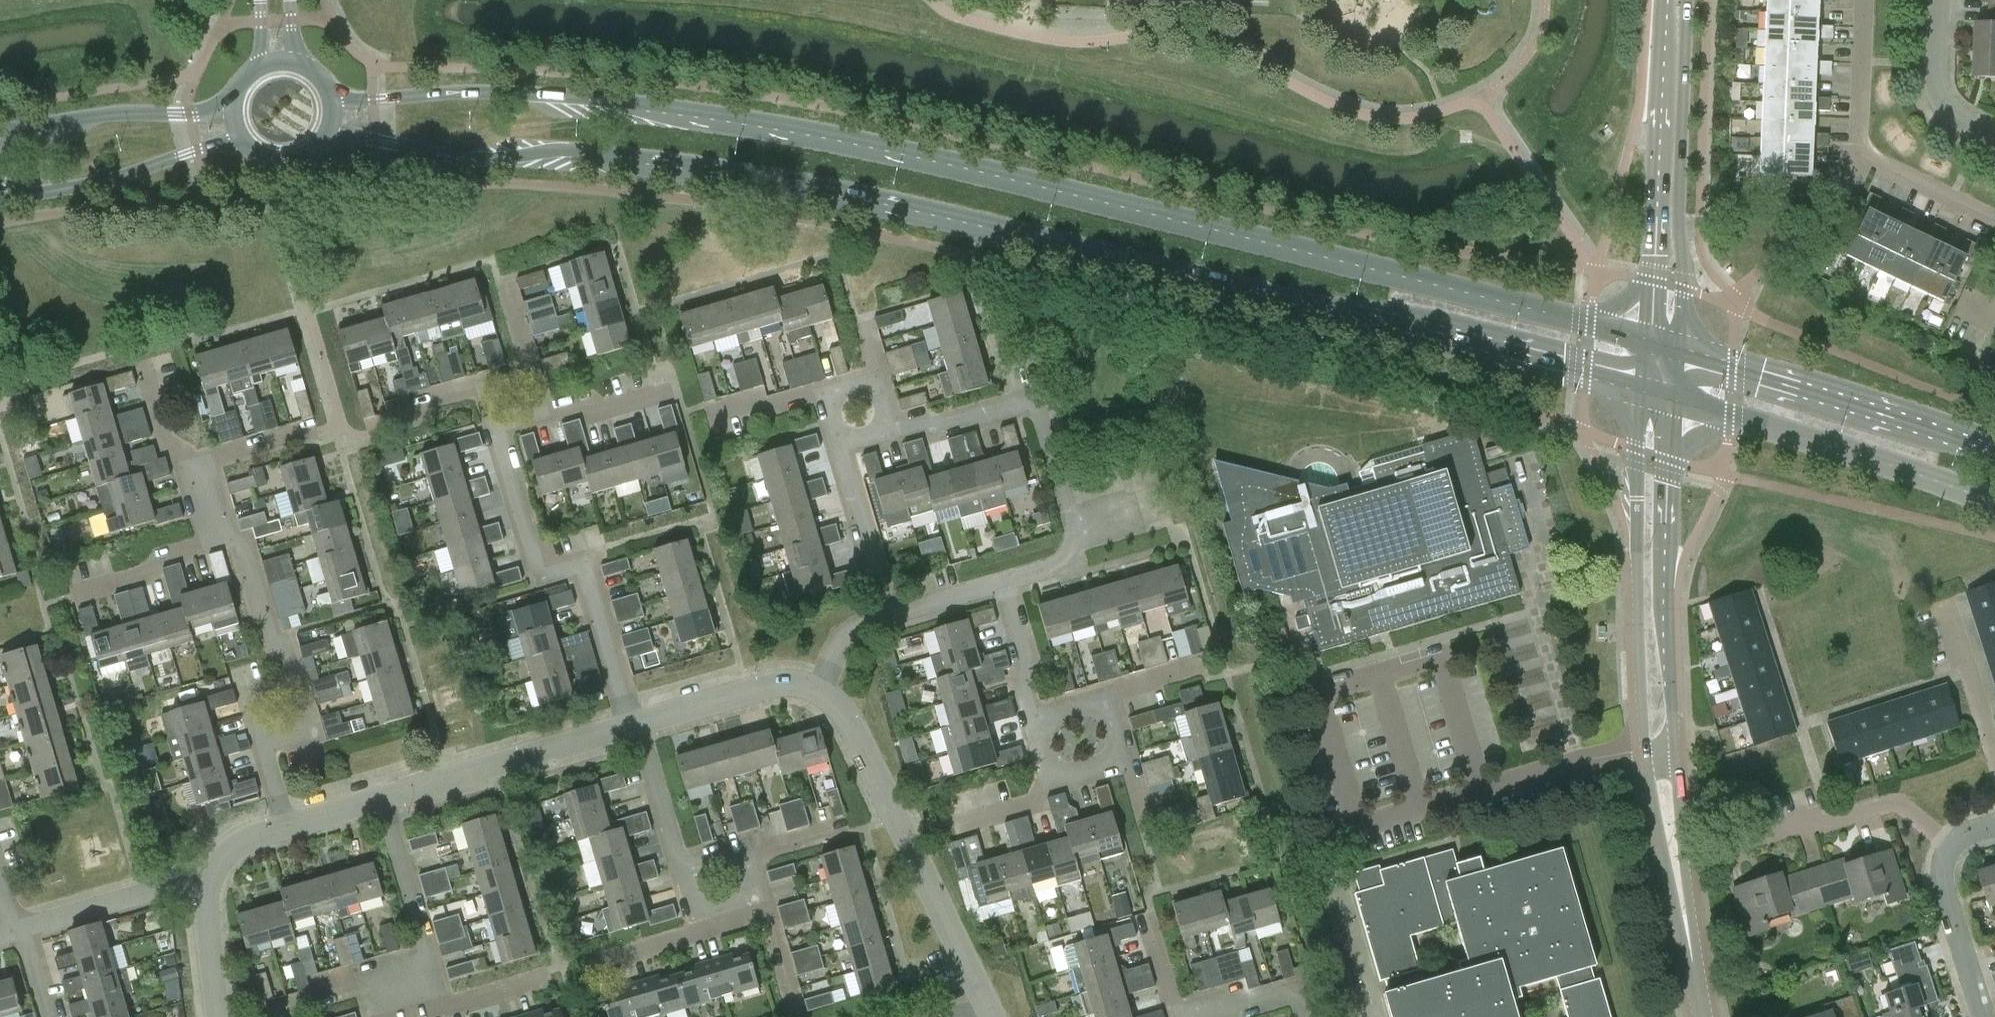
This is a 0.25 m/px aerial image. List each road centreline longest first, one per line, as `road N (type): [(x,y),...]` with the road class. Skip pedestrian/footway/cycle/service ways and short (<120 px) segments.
road 1 (primary): [(1643,341),(1057,191),(743,124),(517,92),(332,99)]
road 2 (primary): [(328,136),(452,156),(571,155),(767,177),(1639,384)]
road 3 (residential): [(1639,384),(1644,751),(1690,962)]
road 4 (residential): [(1690,962),(1670,640),(1675,394)]
road 5 (residential): [(631,724),(582,564),(541,575),(496,423)]
road 6 (residential): [(988,999),(849,708),(819,680)]
road 7 (residential): [(286,828),(253,699),(291,687),(242,539),(212,535)]
road 8 (tertiary): [(1677,351),(1686,0)]
road 9 (tertiary): [(1663,0),(1643,341)]
road 10 (primary): [(1675,394),(1994,503)]
road 11 (primary): [(1994,448),(1677,351)]
road 12 (residential): [(1994,221),(1871,164),(1857,147),(1863,0)]
road 13 (residential): [(886,429),(914,431),(1022,401),(1039,411),(1071,521)]
road 14 (residential): [(382,799),(631,724)]
road 15 (residential): [(1956,847),(1897,801),(1725,850)]
road 16 (primary): [(0,198),(79,188),(238,137)]
road 17 (primary): [(233,107),(107,115),(0,139)]
road 18 (residential): [(16,932),(210,876)]
road 19 (residential): [(819,680),(746,689),(631,724)]
road 20 (residential): [(888,616),(840,441)]
road 21 (residential): [(1956,847),(1943,894),(1984,1016)]
road 22 (residential): [(360,436),(417,422),(431,405),(486,389),(496,423)]
road 23 (residential): [(430,965),(382,799)]
road 24 (residential): [(1994,763),(1943,604)]
road 25 (residential): [(1994,135),(1953,114),(1940,98),(1938,0)]
road 26 (residential): [(684,872),(631,724)]
road 27 (residential): [(77,596),(143,576),(158,559),(212,535)]
road 28 (residential): [(1306,1016),(1299,992),(1176,1016)]
road 29 (residential): [(542,977),(442,1006),(430,965)]
road 30 (residential): [(538,410),(576,399),(601,405),(675,385)]
road 31 (residential): [(223,1016),(206,913),(210,876)]
road 32 (residential): [(565,968),(699,927)]
road 33 (residential): [(1031,715),(1023,686),(1028,663),(1006,582)]
road 34 (residential): [(888,616),(1006,582)]

